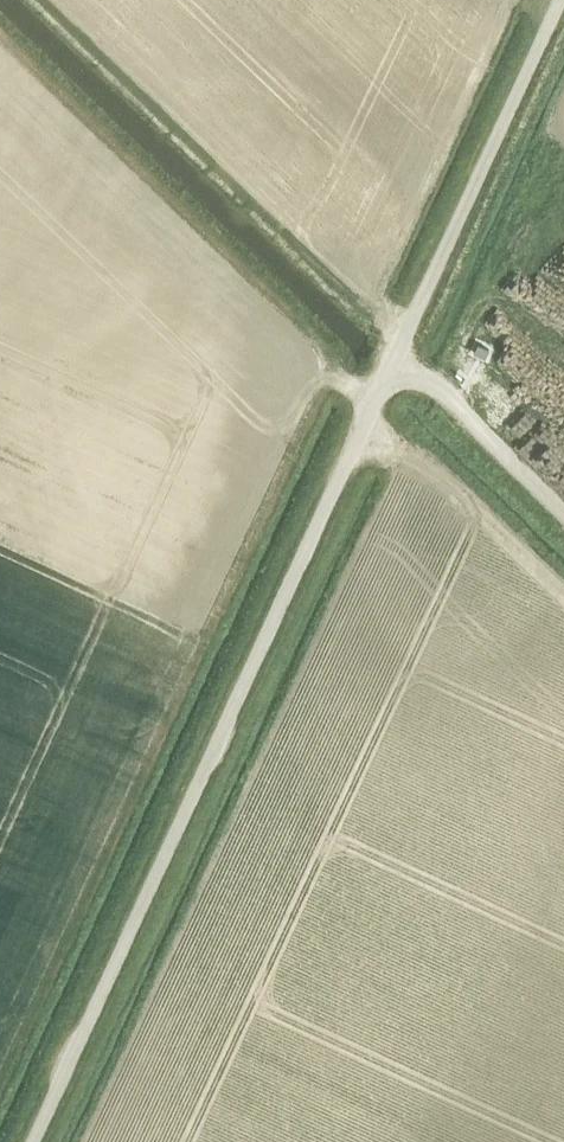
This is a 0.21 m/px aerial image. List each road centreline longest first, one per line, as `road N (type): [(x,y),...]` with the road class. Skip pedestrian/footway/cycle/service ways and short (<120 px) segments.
road 1 (unclassified): [(36,1141),(559,0)]

